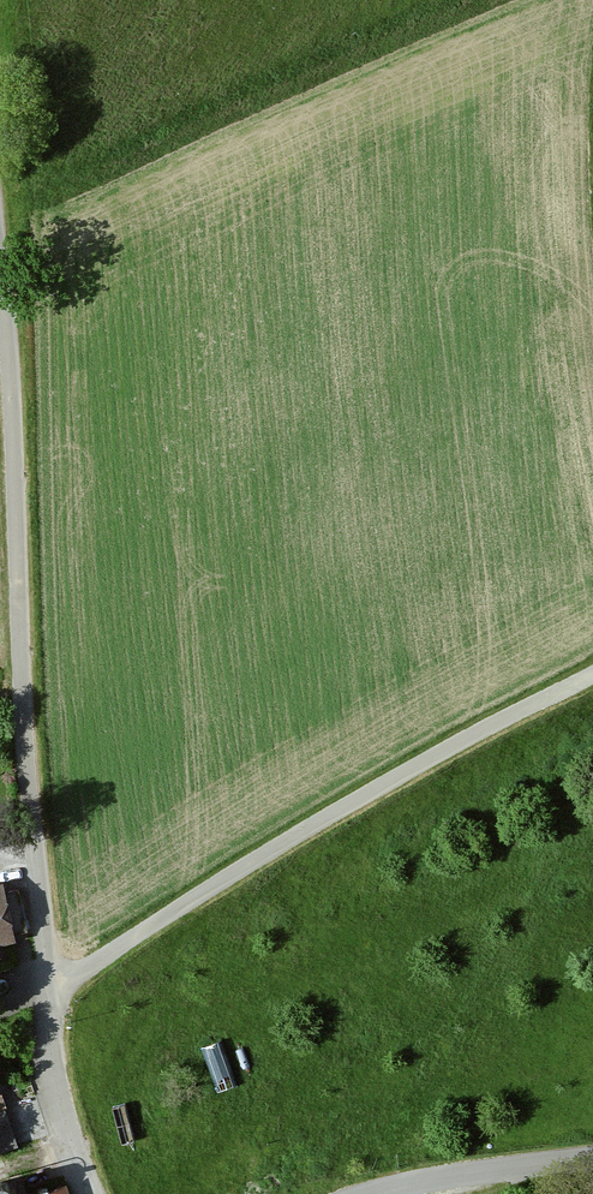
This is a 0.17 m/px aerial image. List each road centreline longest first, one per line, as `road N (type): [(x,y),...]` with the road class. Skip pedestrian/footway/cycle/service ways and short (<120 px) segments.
road 1 (unclassified): [(94,1193),(55,1094),(0,372)]
road 2 (track): [(47,995),(592,672)]
road 3 (unclassified): [(592,1161),(376,1193)]

